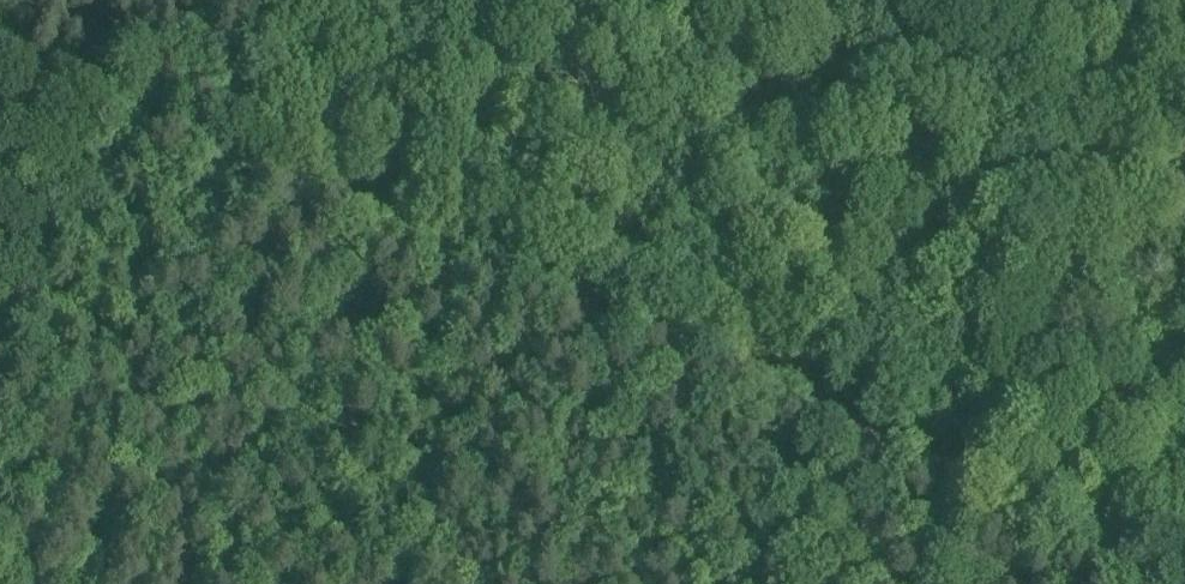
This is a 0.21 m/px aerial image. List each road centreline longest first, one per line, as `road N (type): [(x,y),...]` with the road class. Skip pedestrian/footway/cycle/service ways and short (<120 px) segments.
road 1 (track): [(956,459),(0,97)]
road 2 (track): [(1132,0),(956,459)]
road 3 (track): [(1184,546),(956,459)]
road 4 (track): [(243,0),(177,167)]

